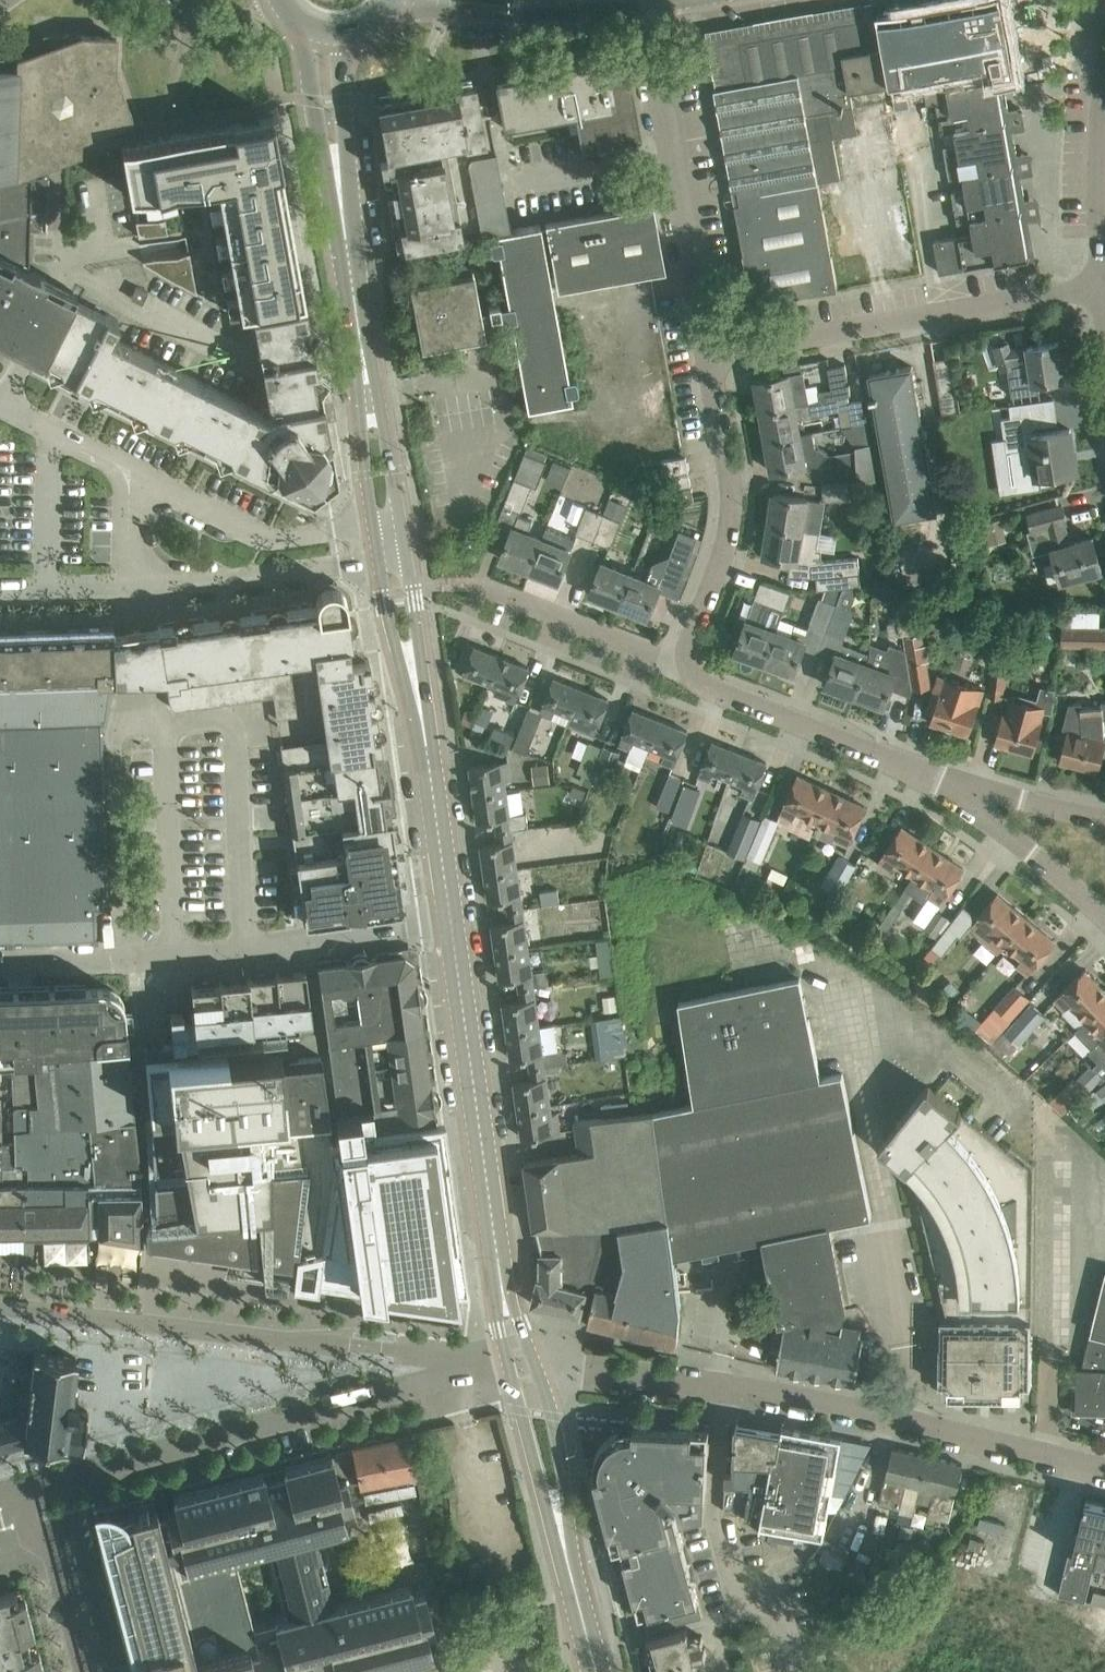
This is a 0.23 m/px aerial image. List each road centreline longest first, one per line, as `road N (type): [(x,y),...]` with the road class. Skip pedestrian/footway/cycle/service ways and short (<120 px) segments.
road 1 (residential): [(0,1307),(468,1360)]
road 2 (residential): [(20,1489),(319,1411),(468,1360)]
road 3 (unclassified): [(0,963),(216,954),(450,918)]
road 4 (residential): [(706,362),(1102,289)]
road 5 (unclassified): [(1104,1469),(846,1405),(723,1389)]
road 6 (residential): [(706,362),(646,1)]
road 7 (tertiary): [(500,1276),(450,918)]
road 8 (unclassified): [(795,1671),(784,1627),(731,1572),(717,1528),(723,1389)]
road 9 (residential): [(690,658),(725,553),(729,510),(706,362)]
road 10 (residential): [(933,779),(709,688),(690,658)]
road 11 (residential): [(370,529),(265,539),(130,469)]
road 12 (residential): [(132,585),(374,559)]
road 13 (residential): [(690,658),(654,656),(483,590)]
road 14 (residential): [(1104,916),(933,779)]
road 15 (tertiary): [(450,918),(421,711)]
road 16 (tertiary): [(504,1363),(537,1488),(566,1548)]
road 17 (unclassified): [(82,1671),(50,1553),(32,1535),(20,1489)]
road 18 (unclassified): [(723,1389),(539,1366)]
road 19 (tertiary): [(566,1548),(559,1433),(539,1366)]
road 20 (tertiary): [(340,193),(365,374)]
road 21 (residential): [(1104,817),(933,779)]
road 22 (tertiary): [(386,21),(553,2)]
road 23 (tertiary): [(308,35),(317,140),(340,193)]
road 24 (residential): [(1102,289),(1104,127)]
road 25 (tertiary): [(374,559),(392,645),(421,711)]
road 26 (tertiary): [(421,711),(407,555)]
road 27 (tertiary): [(365,374),(359,428),(370,529)]
road 28 (tertiary): [(402,524),(385,423),(365,374)]
road 29 (tertiary): [(340,193),(348,141),(344,40)]
road 30 (residential): [(0,406),(130,469)]
road 31 (residential): [(132,585),(0,589)]
road 32 (tertiary): [(566,1548),(596,1671)]

